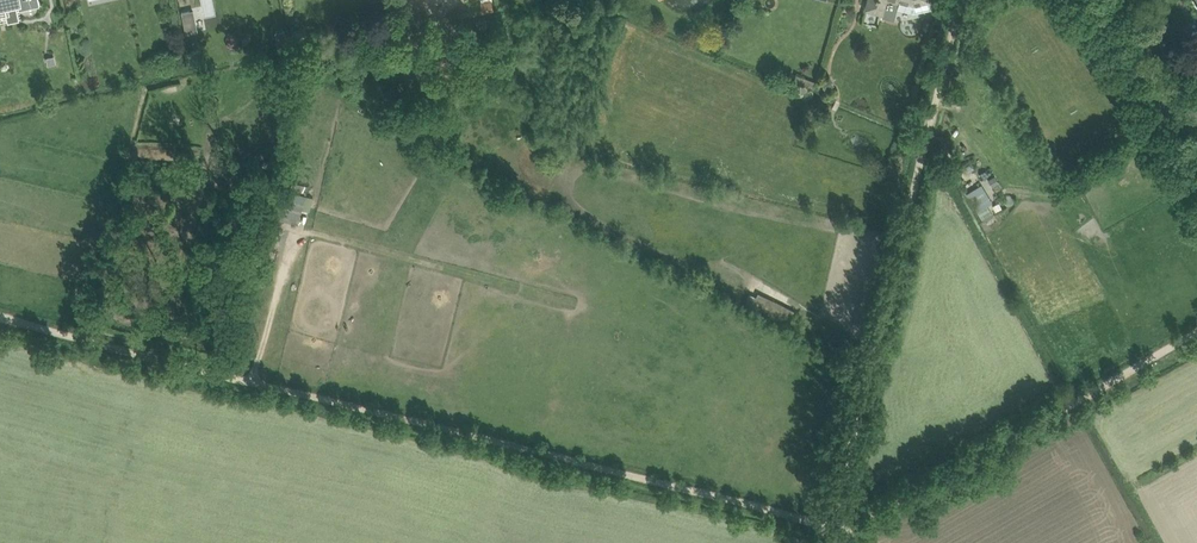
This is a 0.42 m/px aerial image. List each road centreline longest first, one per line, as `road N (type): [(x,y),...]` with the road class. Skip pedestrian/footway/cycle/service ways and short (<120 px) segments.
road 1 (track): [(0,320),(842,533),(1196,335)]
road 2 (track): [(826,542),(963,0)]
road 3 (residential): [(1094,0),(1155,97),(1169,110),(1196,108)]

